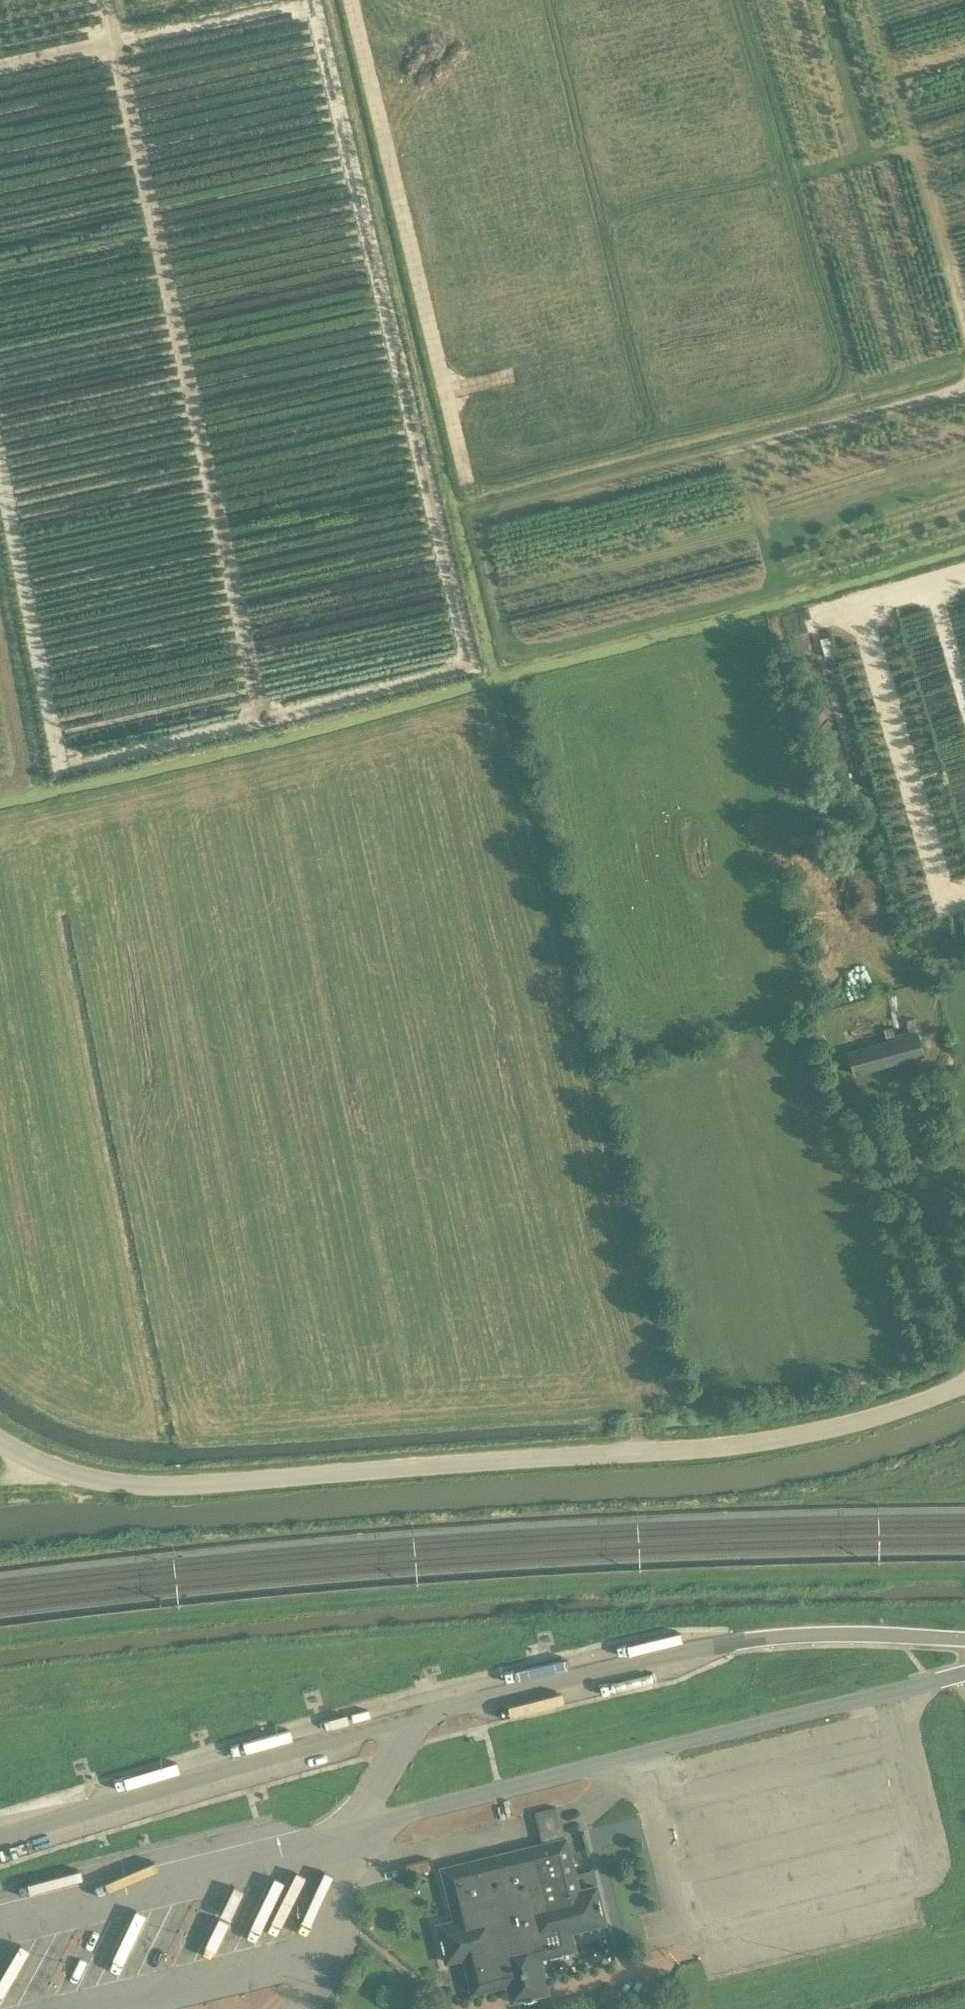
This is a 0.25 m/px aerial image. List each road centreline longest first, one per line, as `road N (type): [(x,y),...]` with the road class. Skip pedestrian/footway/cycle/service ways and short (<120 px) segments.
road 1 (unclassified): [(964,1384),(852,1422),(738,1444),(249,1481),(107,1481),(37,1461),(0,1441)]

